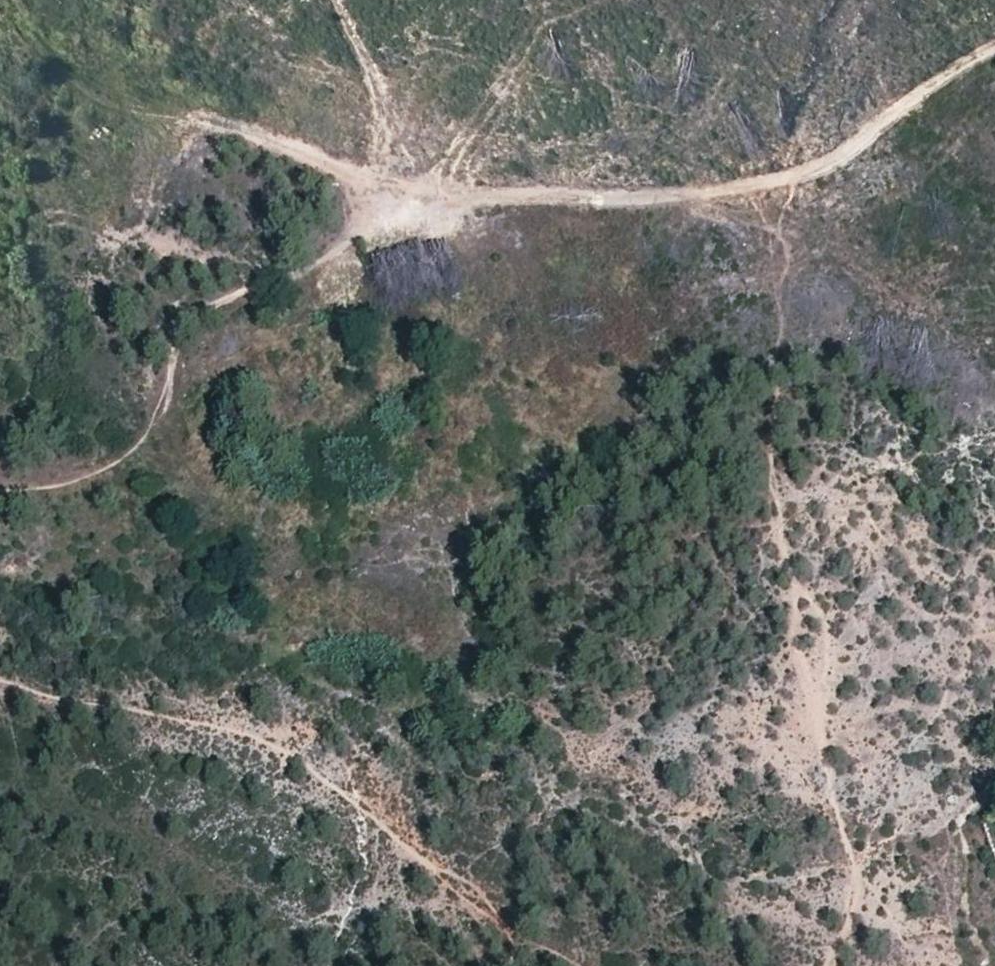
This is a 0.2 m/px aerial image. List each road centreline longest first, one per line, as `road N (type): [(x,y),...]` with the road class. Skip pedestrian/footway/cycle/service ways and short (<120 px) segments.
road 1 (track): [(994,36),(807,173),(610,203),(420,192),(278,140),(78,91),(7,0)]

